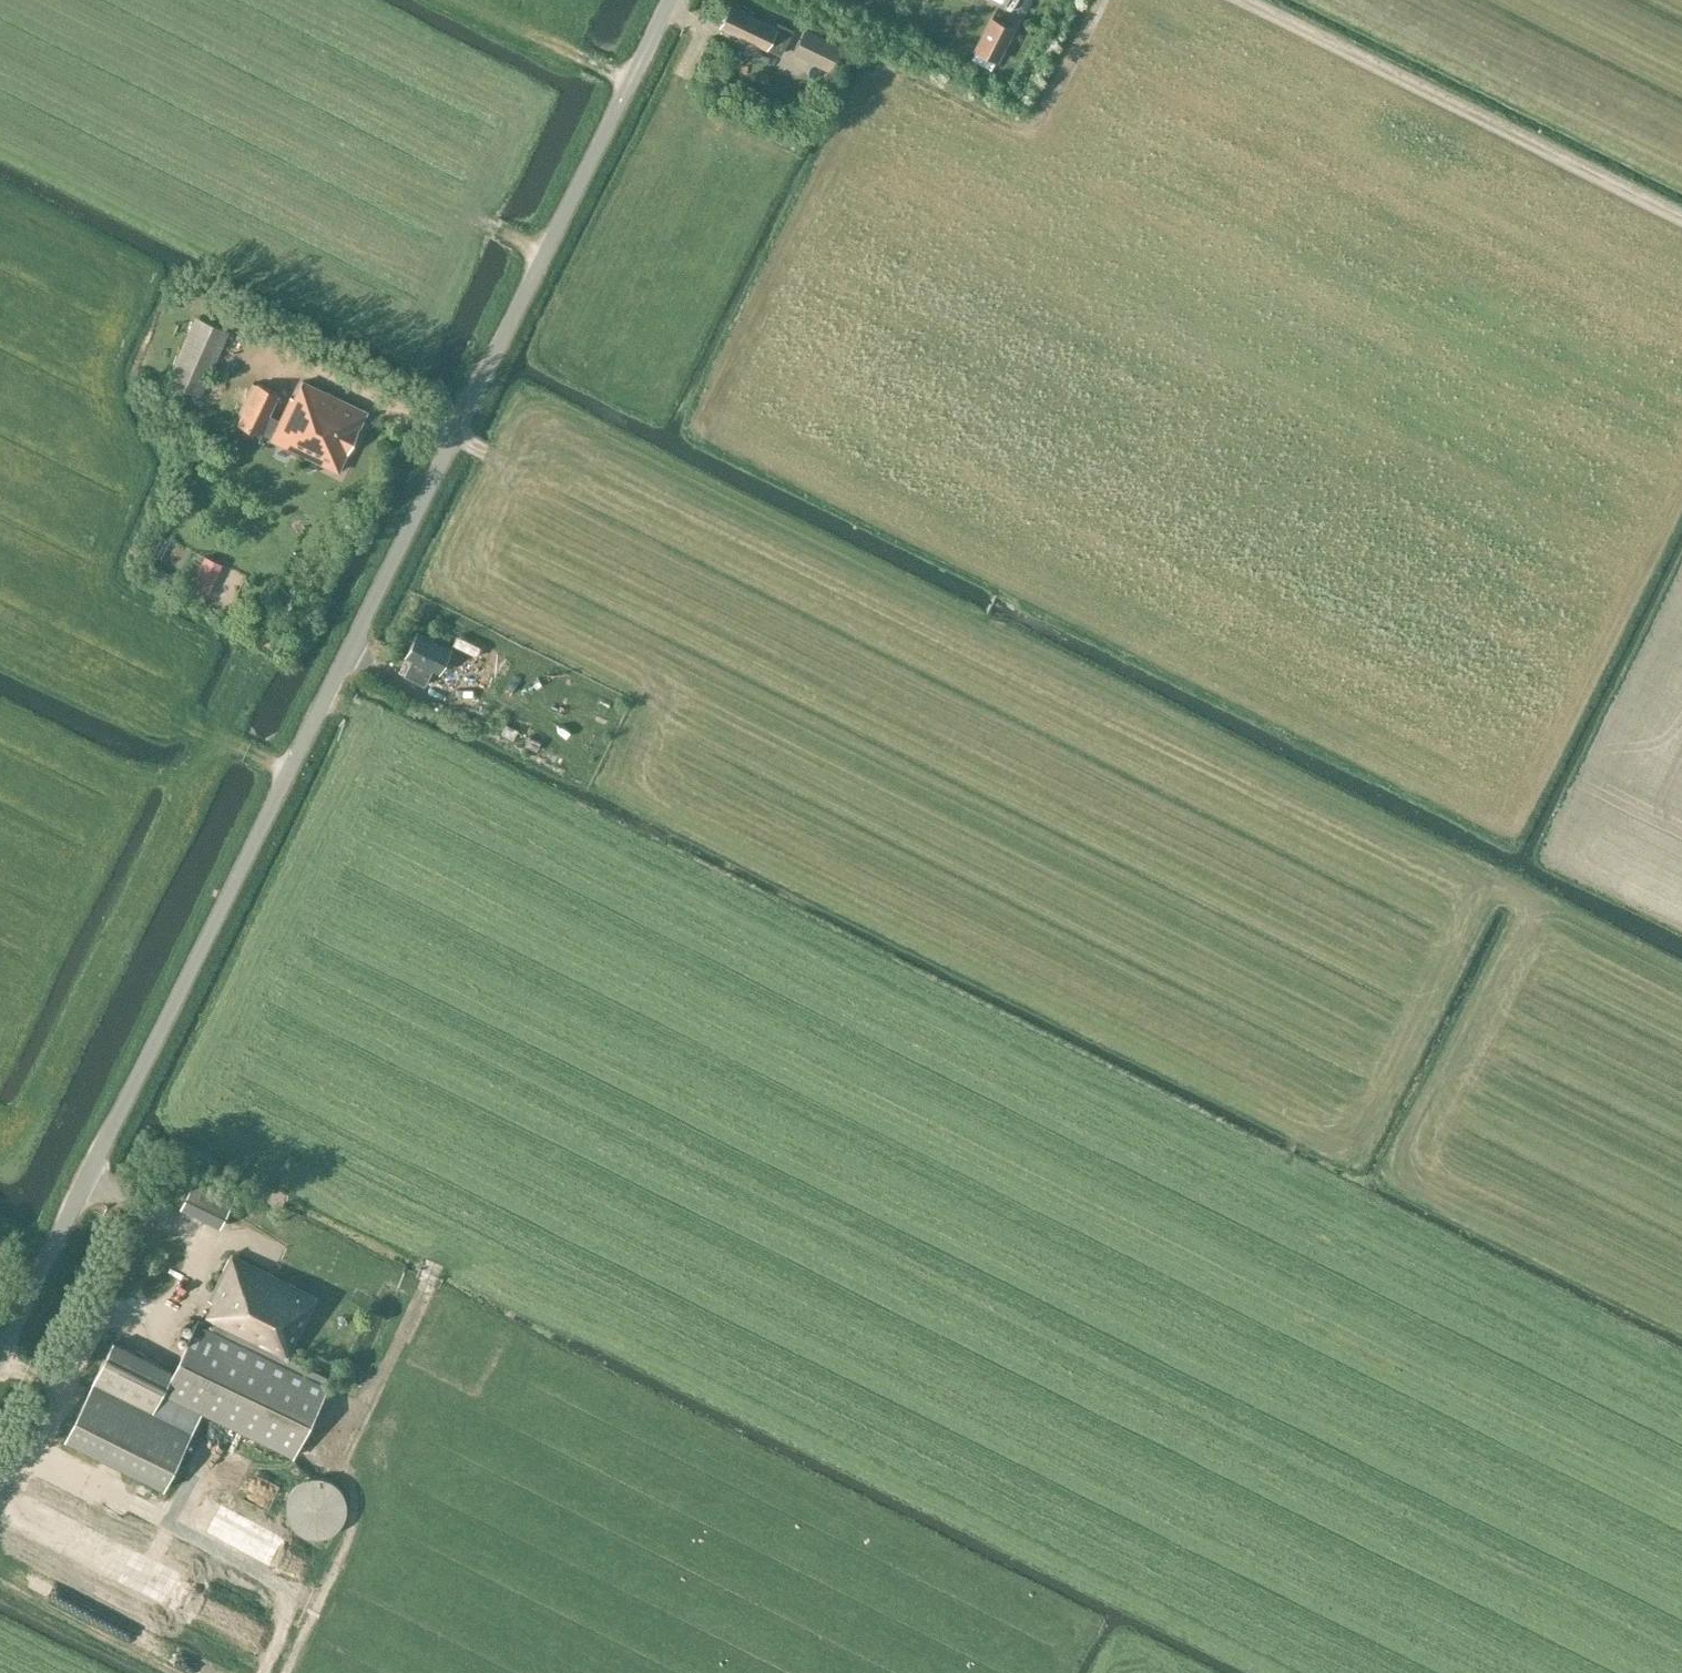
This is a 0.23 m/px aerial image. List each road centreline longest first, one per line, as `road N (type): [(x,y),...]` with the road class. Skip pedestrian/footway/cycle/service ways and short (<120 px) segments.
road 1 (unclassified): [(0,1361),(671,0)]

